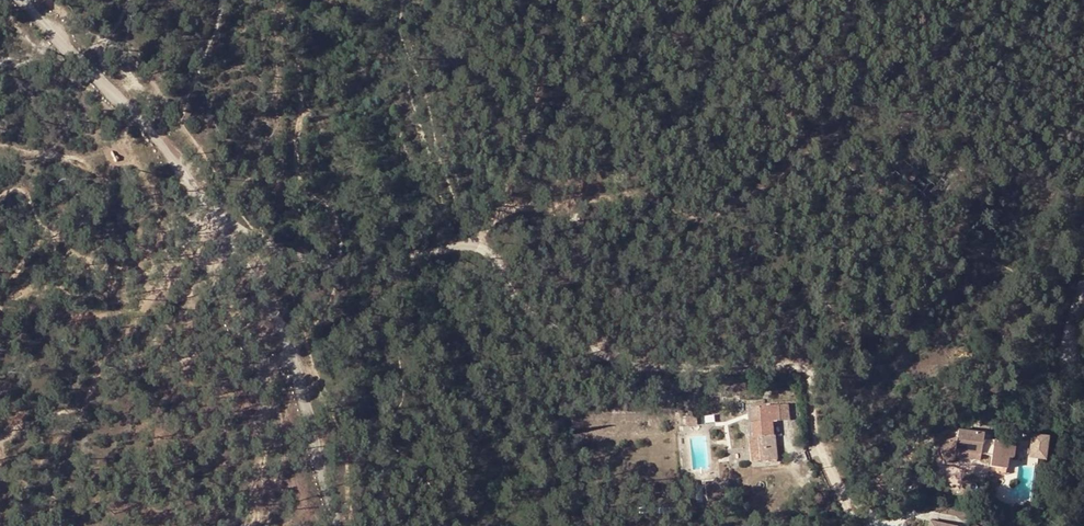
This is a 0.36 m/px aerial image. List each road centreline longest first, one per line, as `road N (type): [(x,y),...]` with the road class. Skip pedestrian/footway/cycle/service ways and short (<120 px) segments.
road 1 (residential): [(860,525),(820,445),(804,365),(670,371),(622,363),(528,308),(497,264),(475,250),(340,261),(229,231)]
road 2 (unclassified): [(229,231),(243,248),(310,420),(343,525)]
road 3 (unclassified): [(27,0),(177,162),(229,231)]
road 4 (track): [(0,307),(83,315),(145,307)]

